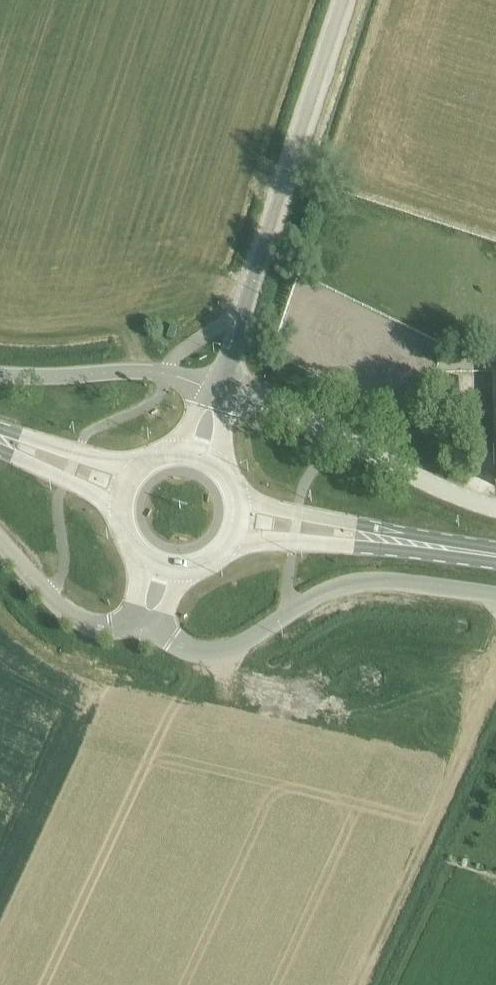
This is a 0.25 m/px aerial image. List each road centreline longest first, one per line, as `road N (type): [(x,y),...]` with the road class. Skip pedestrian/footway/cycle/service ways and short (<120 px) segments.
road 1 (unclassified): [(222,388),(343,0)]
road 2 (unclassified): [(495,595),(367,583),(328,593),(212,653),(190,651),(144,621)]
road 3 (unclassified): [(495,509),(464,500),(267,398),(222,388)]
road 4 (primary): [(495,555),(242,519)]
road 5 (unclassified): [(144,621),(97,632),(69,616),(0,544)]
road 6 (primary): [(124,487),(0,439)]

